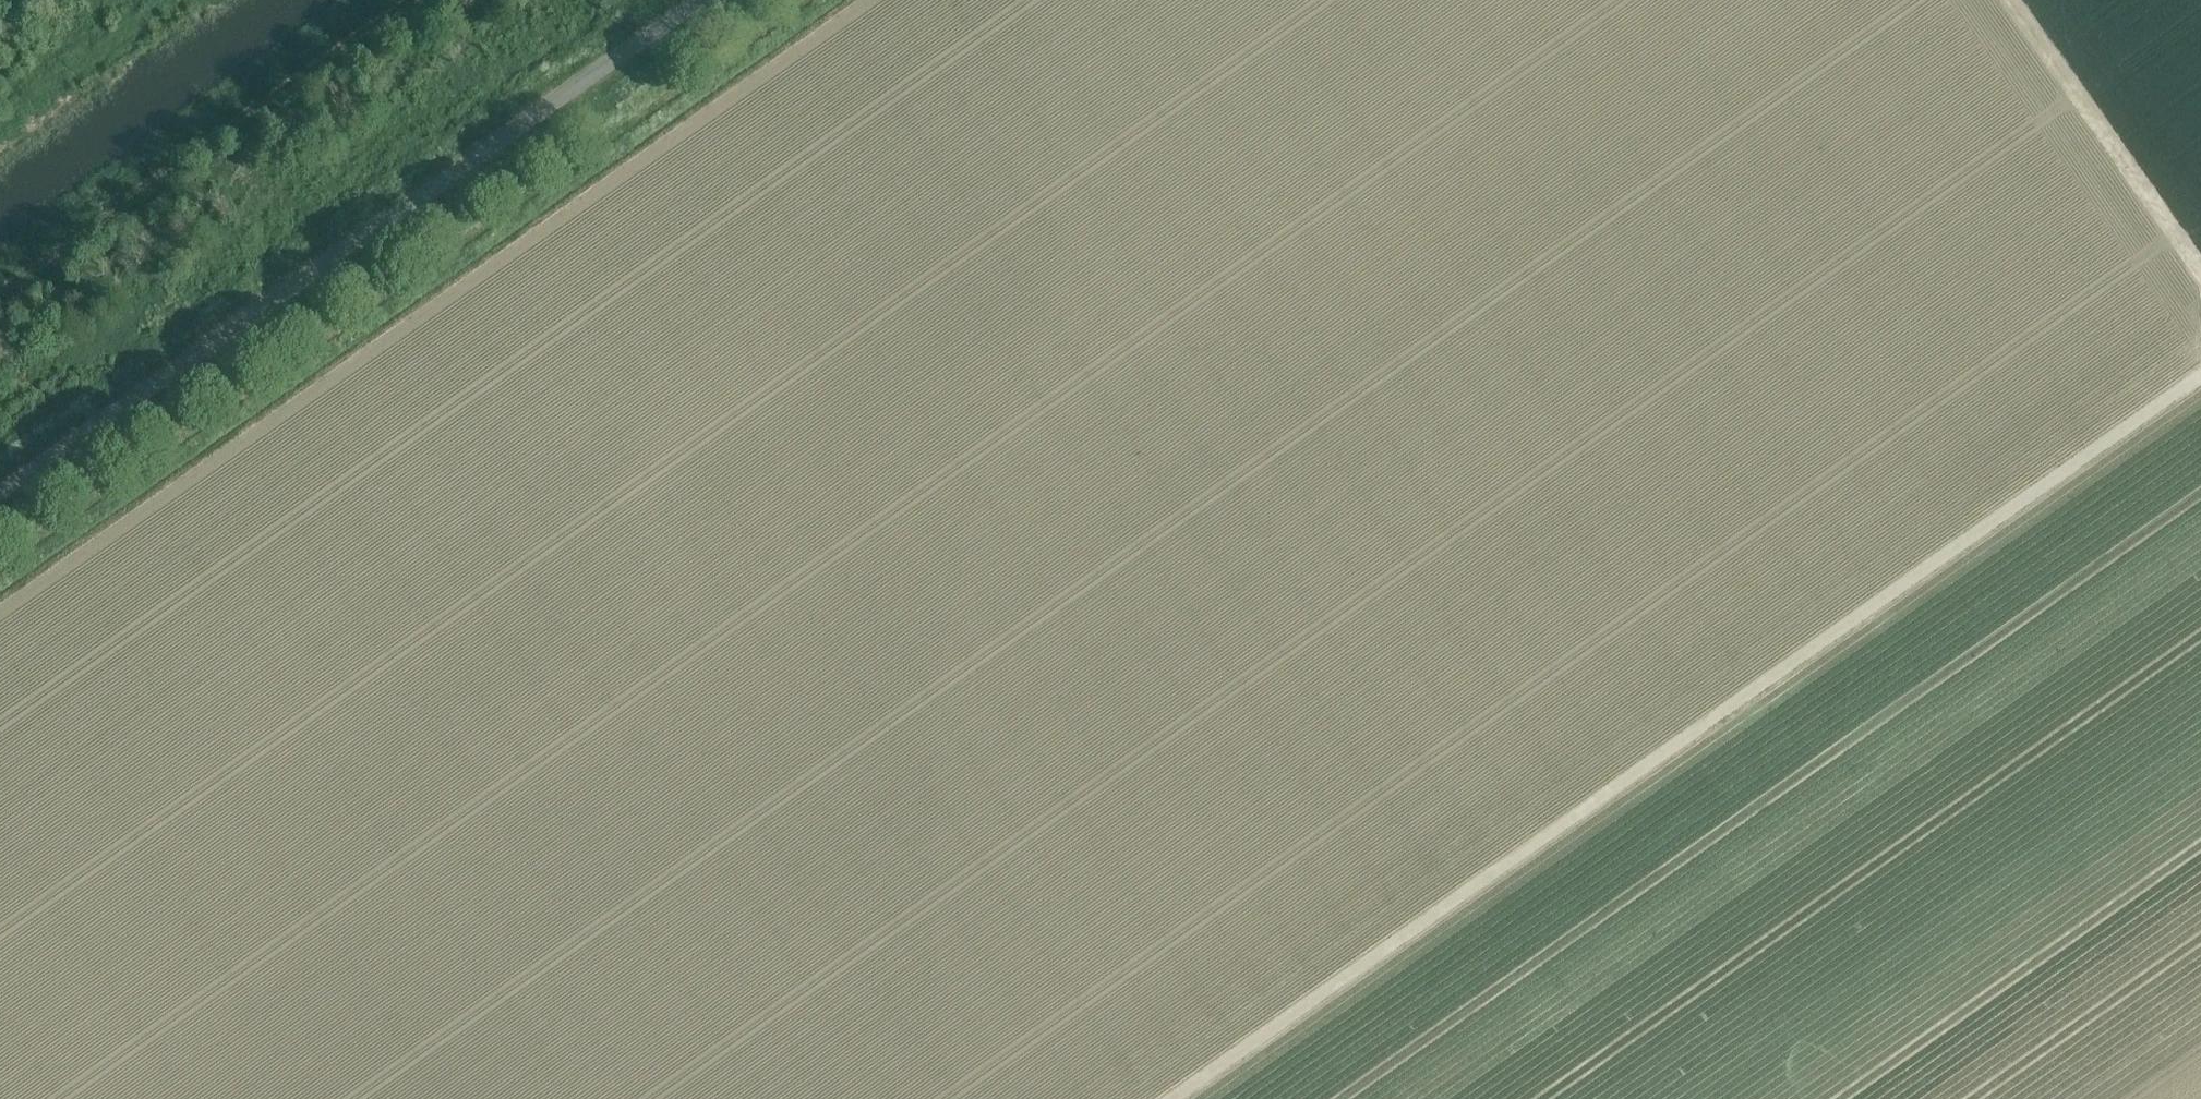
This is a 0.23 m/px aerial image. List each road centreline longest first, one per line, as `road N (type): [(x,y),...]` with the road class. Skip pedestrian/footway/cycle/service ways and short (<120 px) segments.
road 1 (unclassified): [(0,492),(697,0)]

